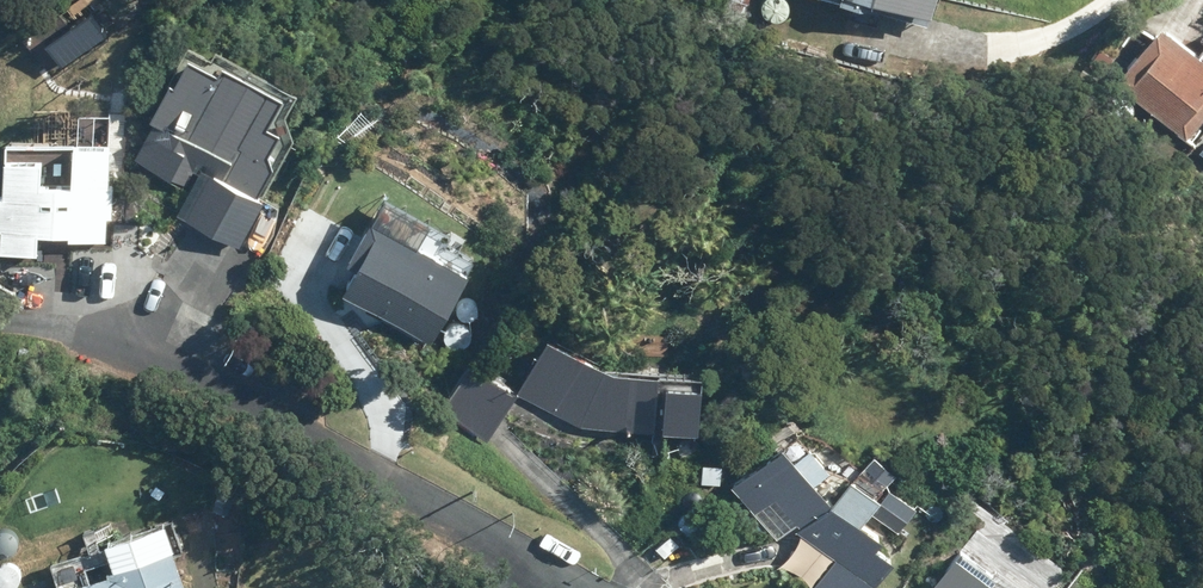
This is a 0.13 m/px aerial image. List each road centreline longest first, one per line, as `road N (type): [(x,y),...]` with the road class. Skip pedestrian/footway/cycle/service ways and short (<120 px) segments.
road 1 (residential): [(135,339),(567,587)]

